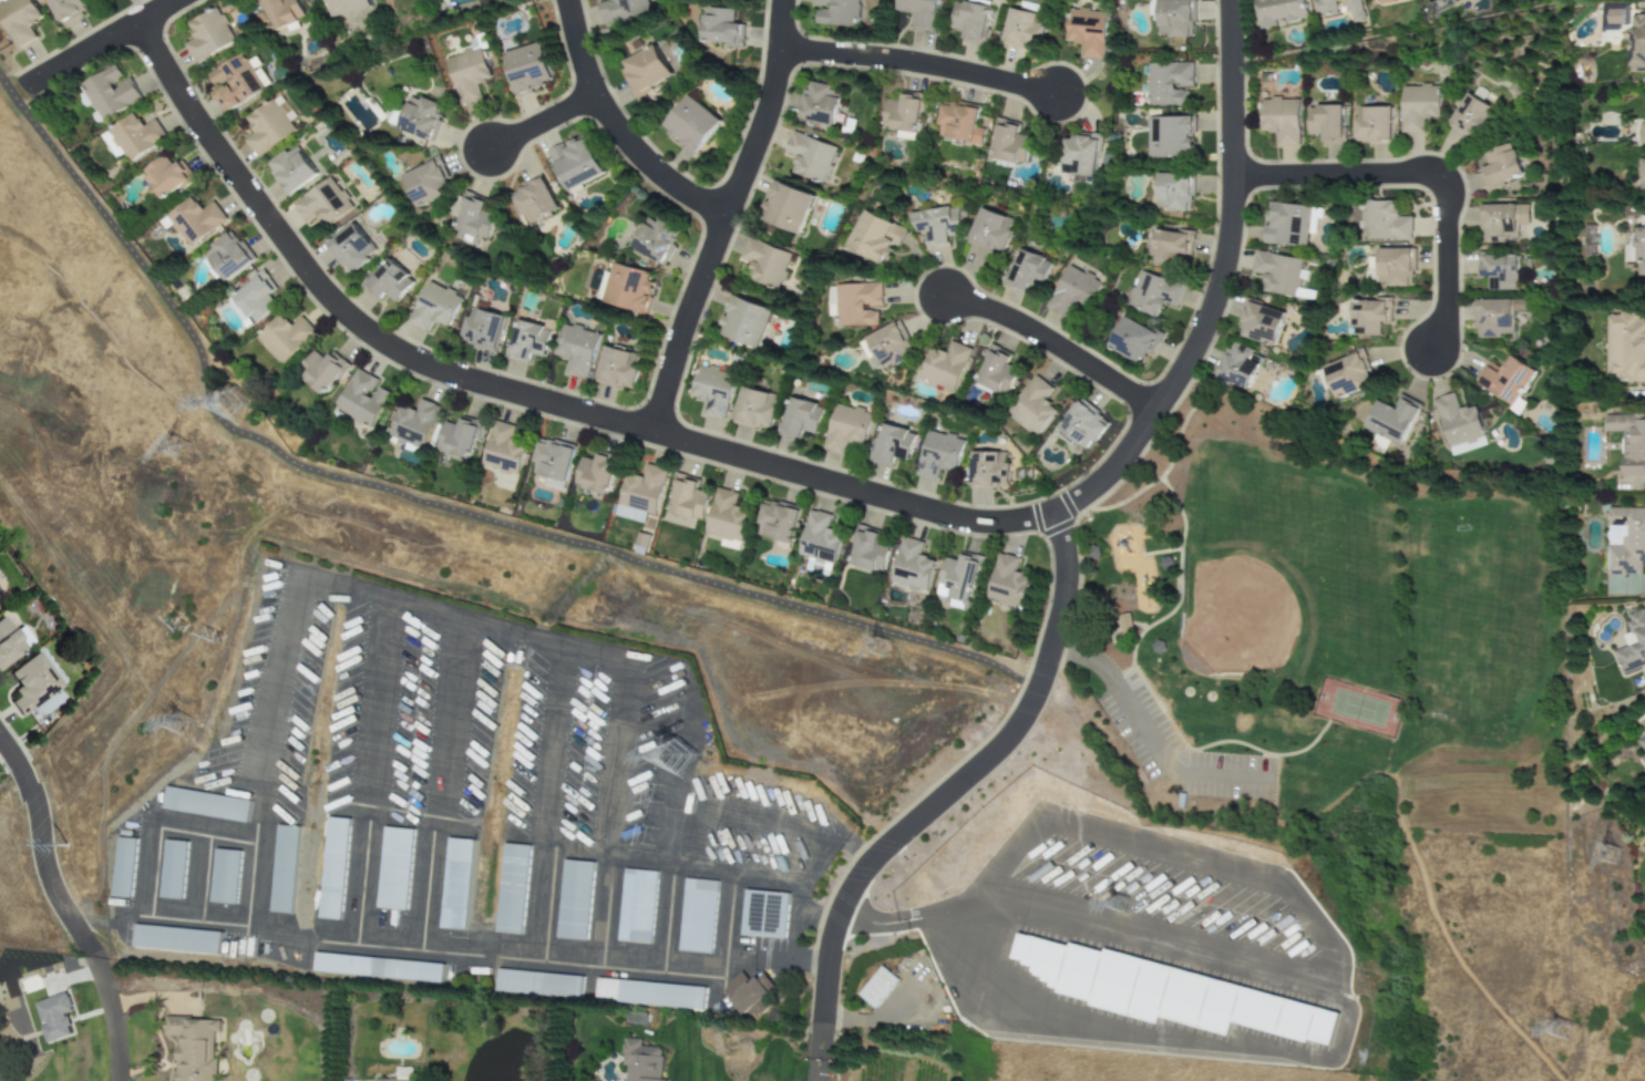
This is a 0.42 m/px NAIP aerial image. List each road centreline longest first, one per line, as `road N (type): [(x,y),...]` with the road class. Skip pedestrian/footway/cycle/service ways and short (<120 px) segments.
road 1 (residential): [(1230,0),(1235,176),(1226,256),(1199,339),(1129,452),(1091,488),(1061,513),(994,524),(482,384),(388,344),(345,313),(260,209),(136,22)]
road 2 (residential): [(1061,513),(1065,612),(1036,688),(1011,737),(875,856),(832,924),(818,1058)]
road 3 (residential): [(655,426),(683,320),(759,132),(780,50),(782,0)]
road 4 (residential): [(1235,176),(1432,177),(1447,199),(1447,315),(1431,347)]
road 5 (residential): [(780,50),(877,55),(1055,92)]
road 6 (residential): [(567,0),(592,95),(623,144),(665,183),(722,210)]
road 7 (residential): [(1154,409),(1003,312),(945,295)]
road 8 (residential): [(0,733),(35,791),(54,885),(80,933)]
road 9 (residential): [(30,87),(172,0)]
road 10 (residential): [(92,956),(114,1036),(116,1080)]

